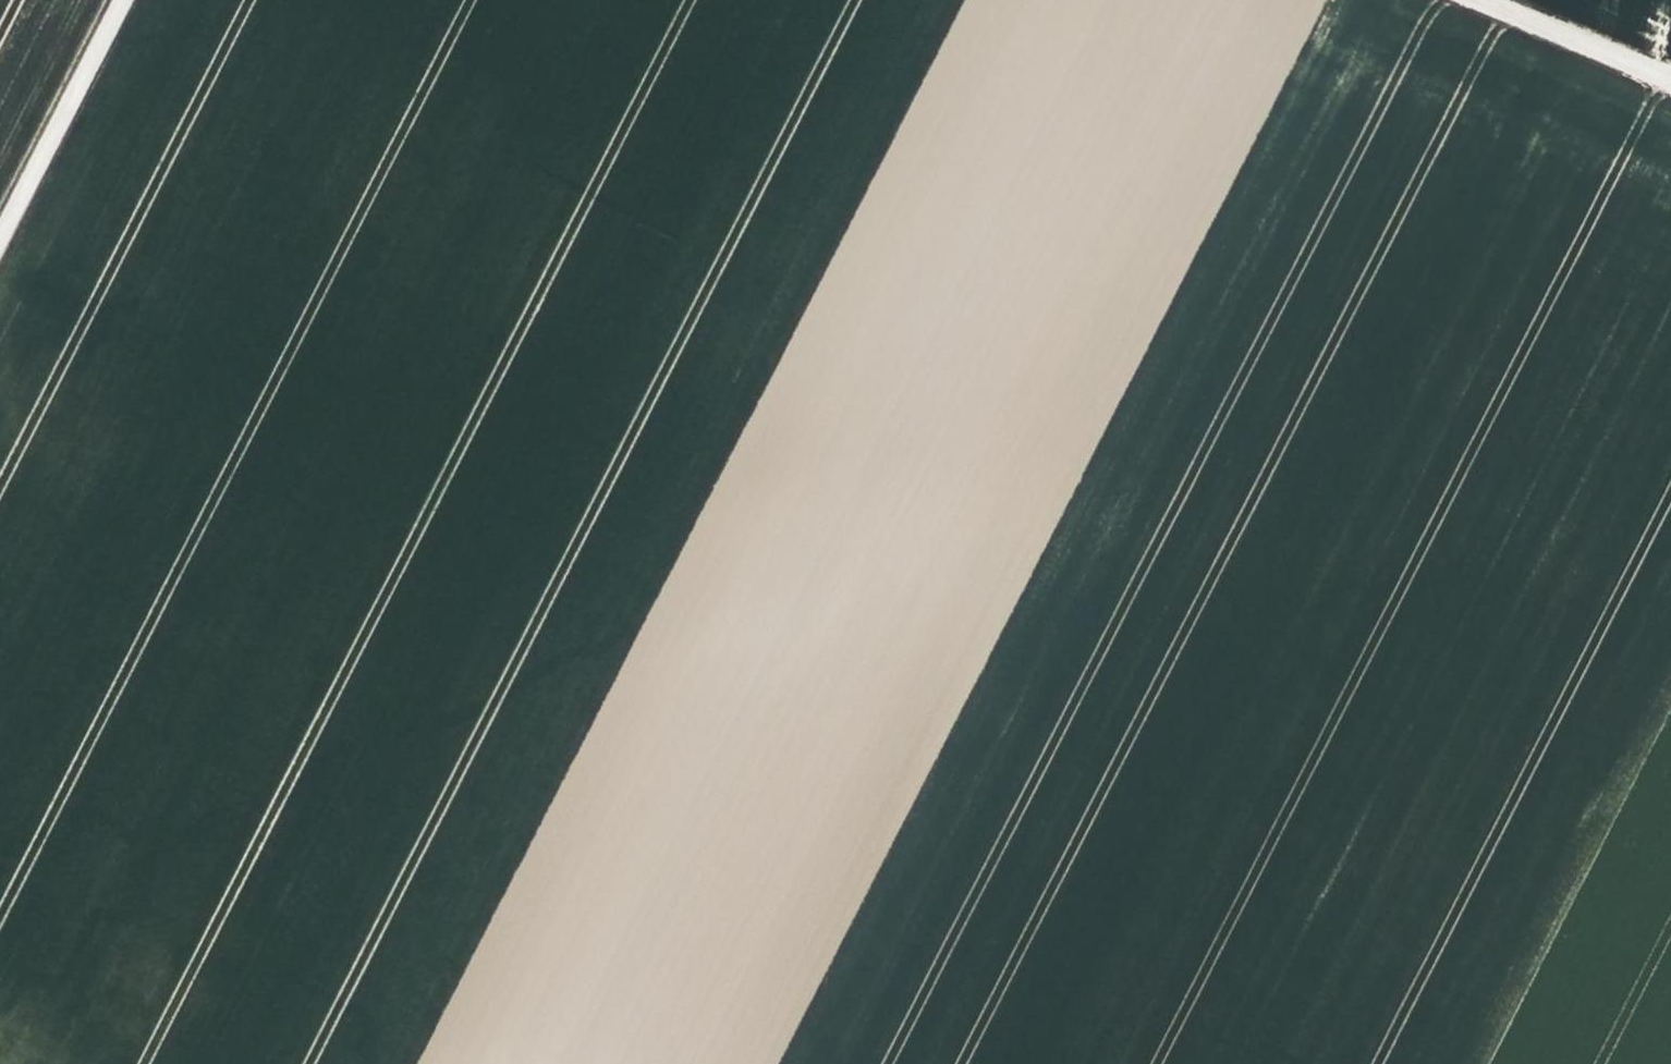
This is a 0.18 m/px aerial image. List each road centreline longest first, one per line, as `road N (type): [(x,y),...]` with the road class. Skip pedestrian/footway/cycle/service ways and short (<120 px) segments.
road 1 (track): [(0,242),(124,0)]
road 2 (track): [(1670,77),(1486,0)]

